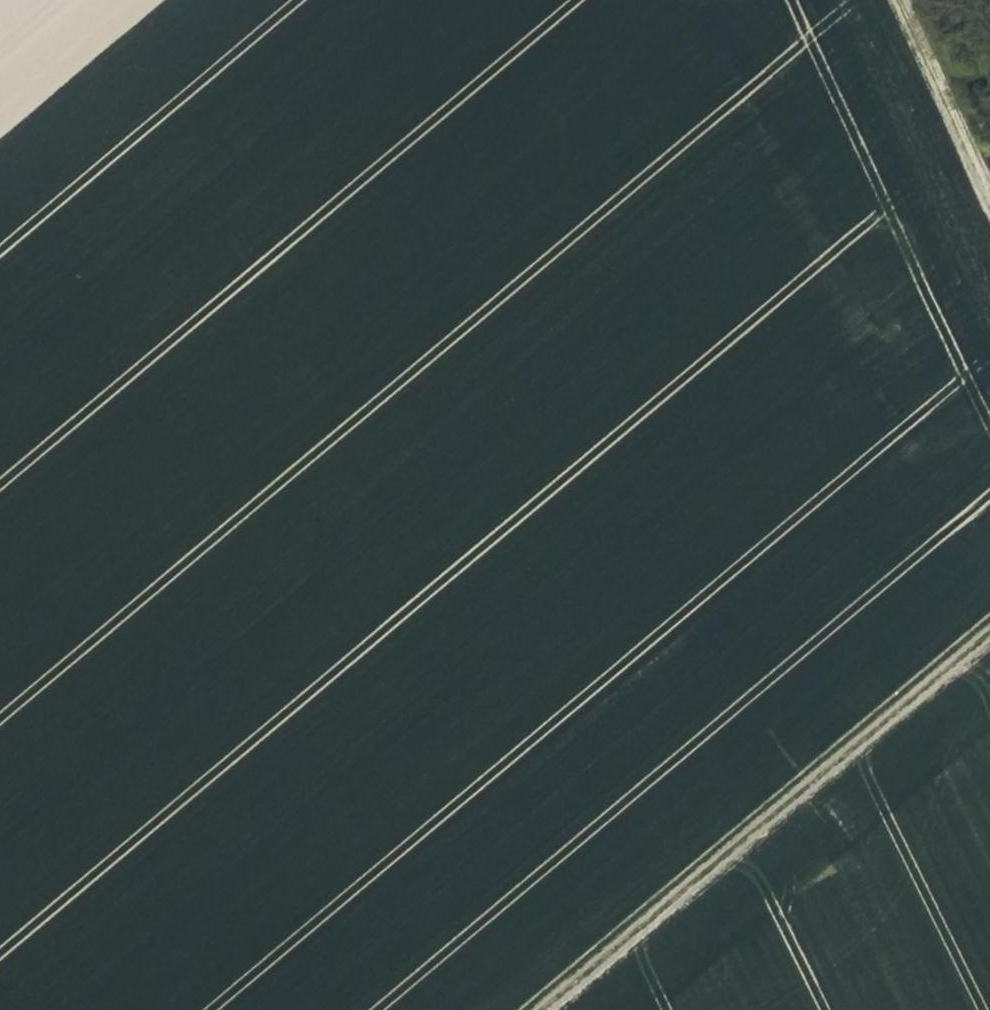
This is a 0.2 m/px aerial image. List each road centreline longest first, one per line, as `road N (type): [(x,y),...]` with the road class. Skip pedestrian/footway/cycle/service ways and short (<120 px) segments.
road 1 (track): [(545,1009),(989,637)]
road 2 (track): [(989,196),(898,0)]

